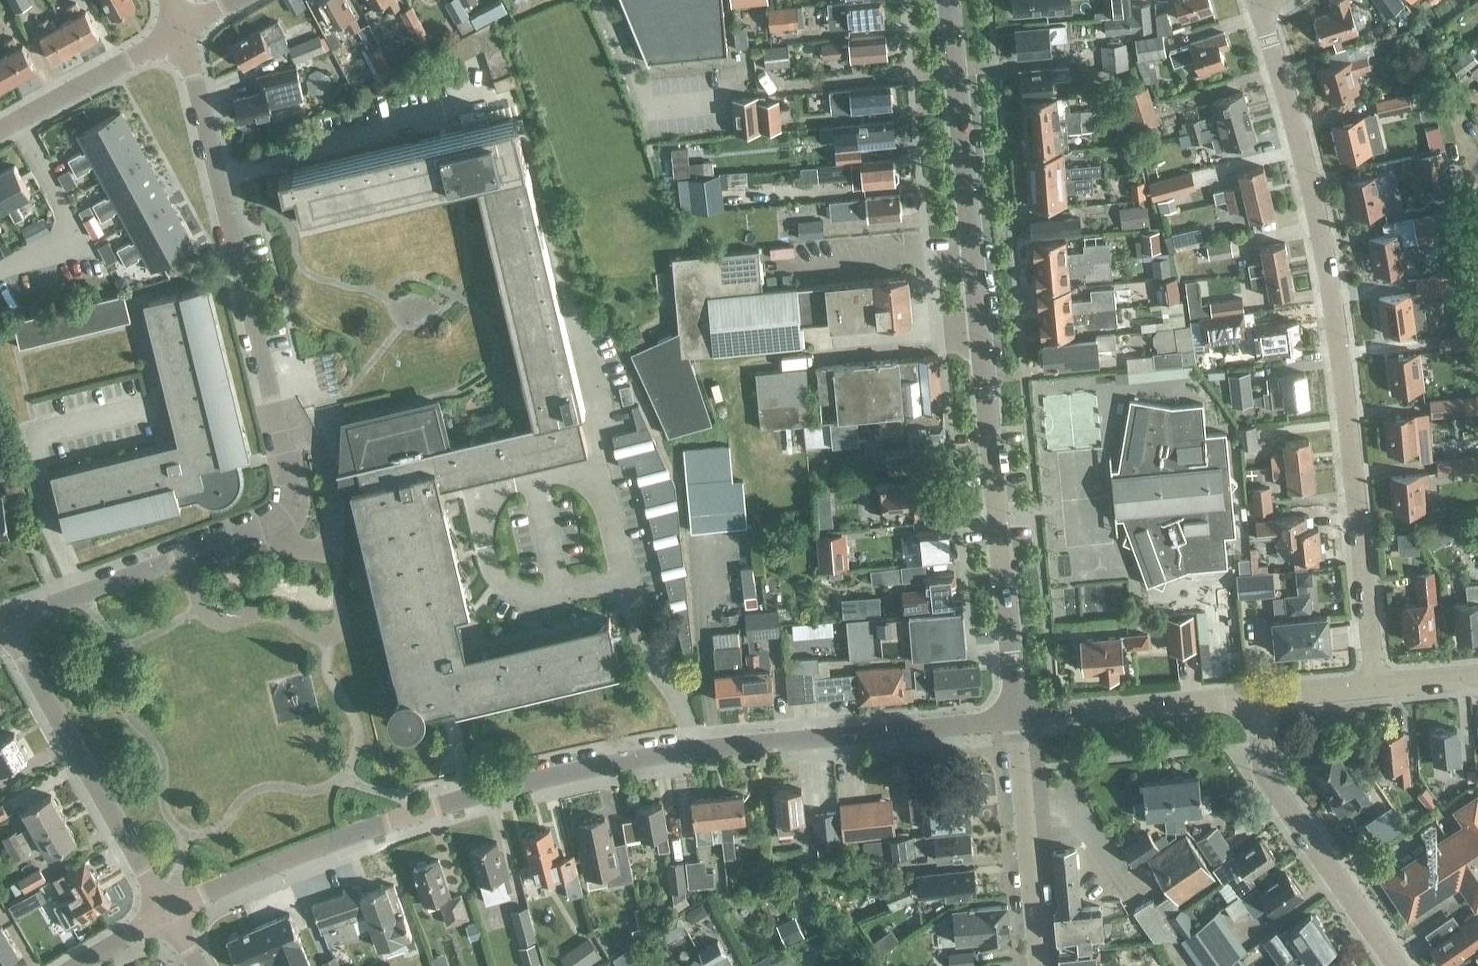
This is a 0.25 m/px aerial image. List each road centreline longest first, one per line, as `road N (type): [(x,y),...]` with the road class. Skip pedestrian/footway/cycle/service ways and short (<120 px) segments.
road 1 (residential): [(167,913),(356,831),(504,787),(697,748),(1018,717)]
road 2 (residential): [(2,625),(262,526),(292,500),(181,31)]
road 3 (residential): [(1018,717),(945,0)]
road 4 (residential): [(1374,685),(1331,298),(1299,140),(1256,12)]
road 5 (residential): [(167,913),(2,625)]
road 6 (residential): [(1398,965),(1263,770),(1254,696)]
road 7 (residential): [(1040,965),(1018,717)]
road 8 (residential): [(1018,717),(1254,696)]
road 9 (residential): [(0,127),(181,31)]
road 10 (residential): [(1254,696),(1374,685)]

